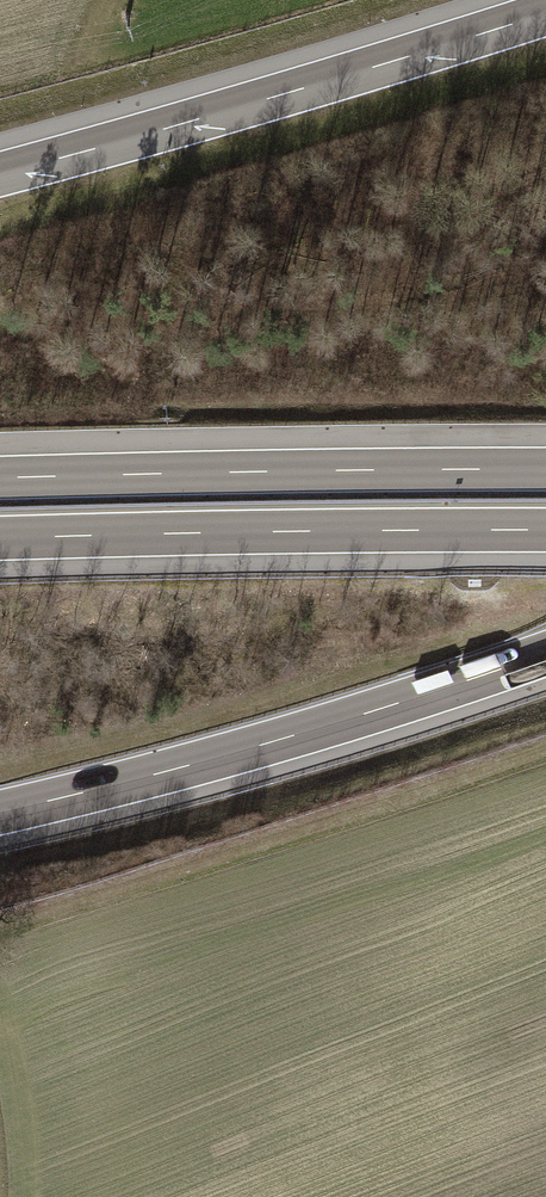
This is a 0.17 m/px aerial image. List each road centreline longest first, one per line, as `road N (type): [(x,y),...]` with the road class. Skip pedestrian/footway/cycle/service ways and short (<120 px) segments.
road 1 (track): [(545,752),(377,813),(0,923)]
road 2 (motorway): [(0,812),(308,732),(545,654)]
road 3 (motorway): [(545,14),(0,173)]
road 4 (motorway): [(545,469),(0,478)]
road 5 (motorway): [(0,539),(545,530)]

